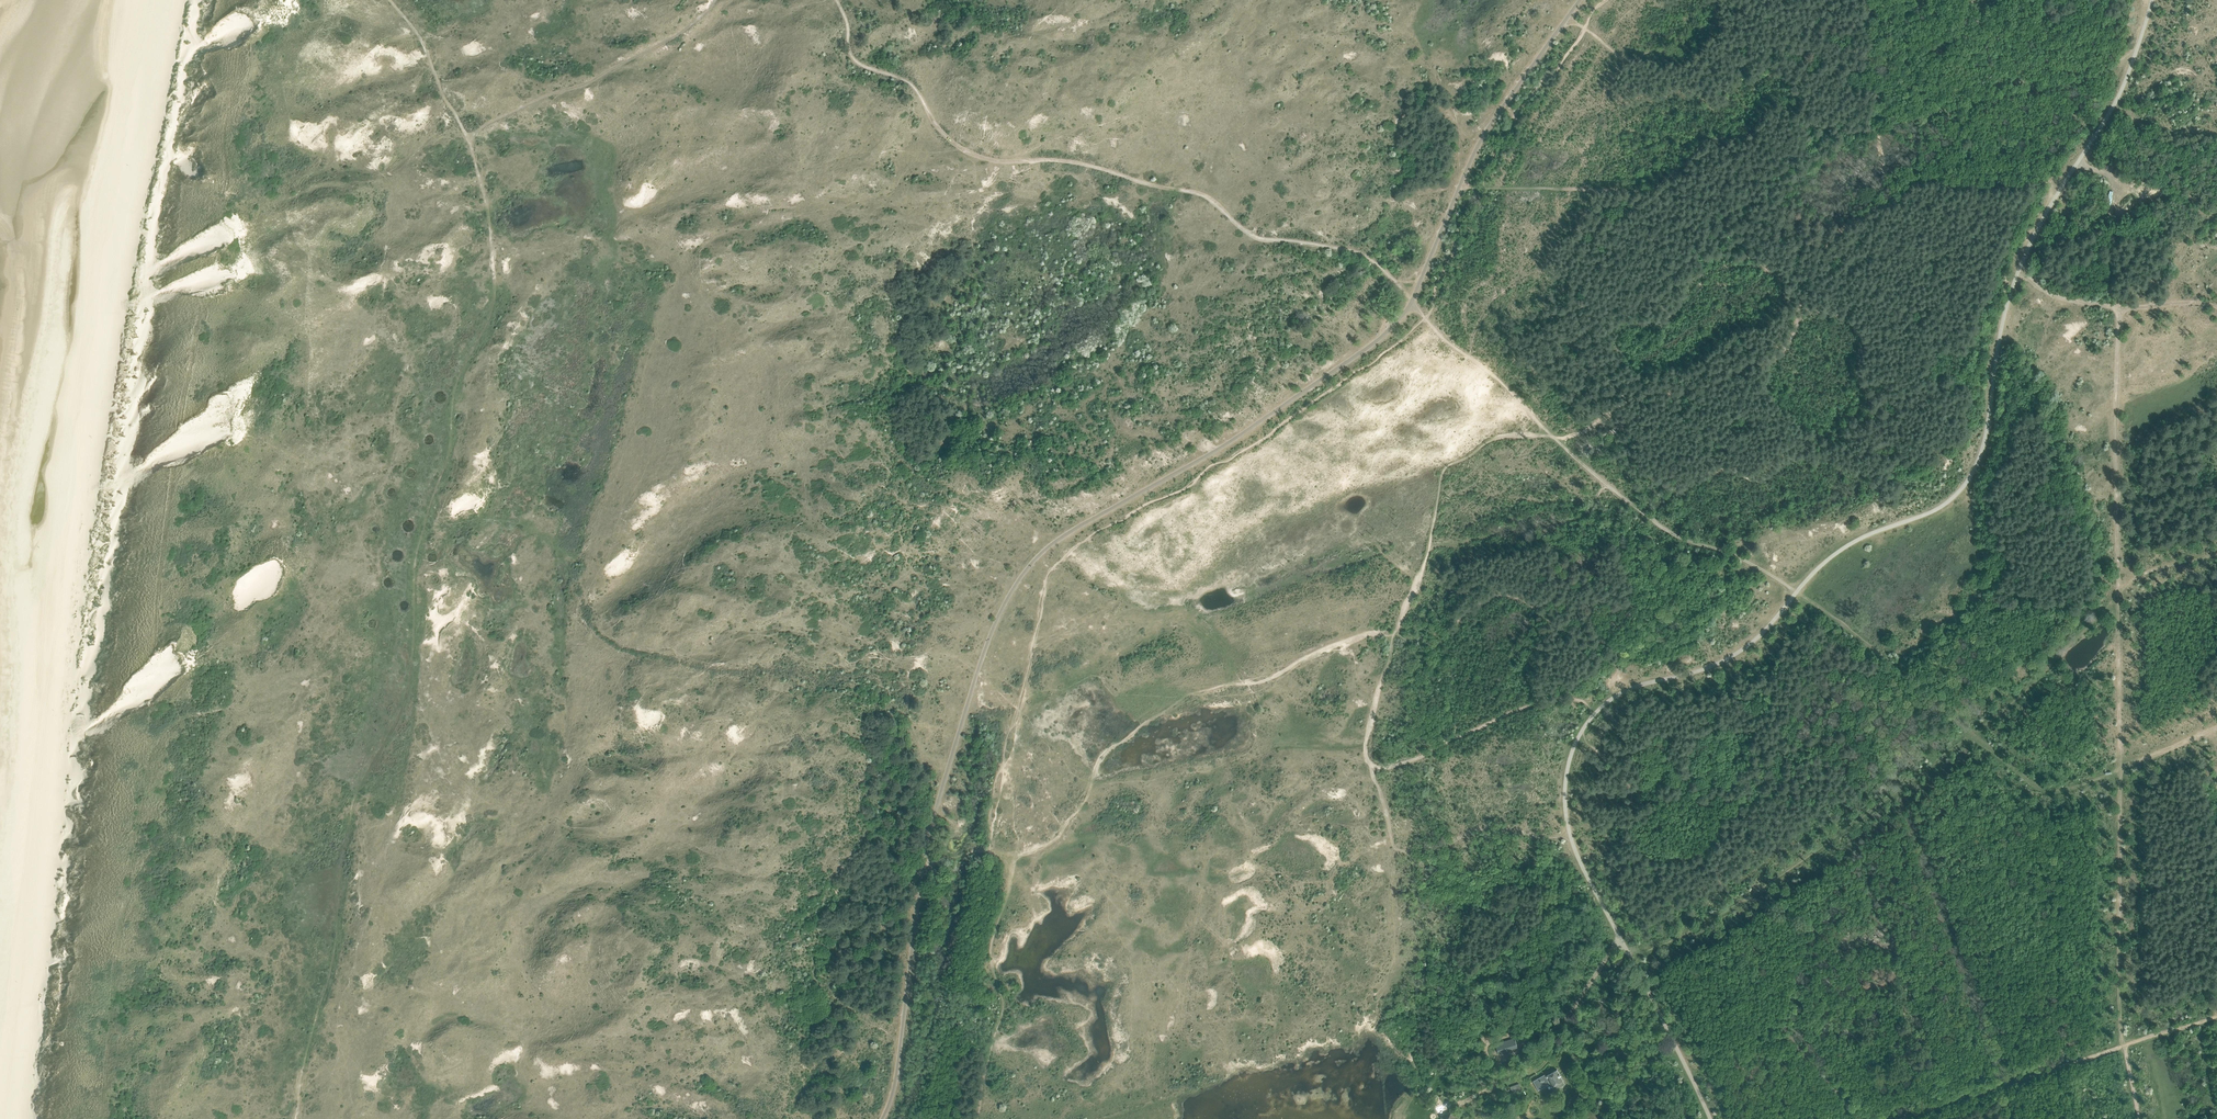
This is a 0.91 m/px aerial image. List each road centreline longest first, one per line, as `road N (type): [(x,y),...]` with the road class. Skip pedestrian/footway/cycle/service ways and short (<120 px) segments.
road 1 (track): [(2123,1046),(2120,769),(2216,728)]
road 2 (track): [(2120,769),(2052,790),(2020,776),(1971,734)]
road 3 (track): [(1870,647),(1971,734)]

